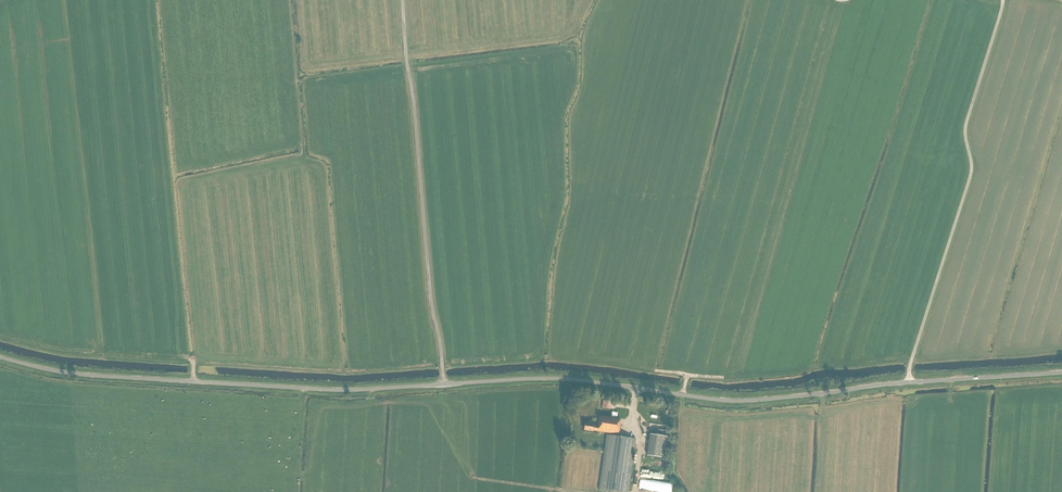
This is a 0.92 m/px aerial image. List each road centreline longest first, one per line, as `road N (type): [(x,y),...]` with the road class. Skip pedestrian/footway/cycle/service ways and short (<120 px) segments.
road 1 (tertiary): [(909,382),(738,401),(559,378),(335,390),(79,374),(0,357)]
road 2 (unclassified): [(909,382),(968,182),(966,130),(1003,0)]
road 3 (tertiary): [(1061,372),(909,382)]

